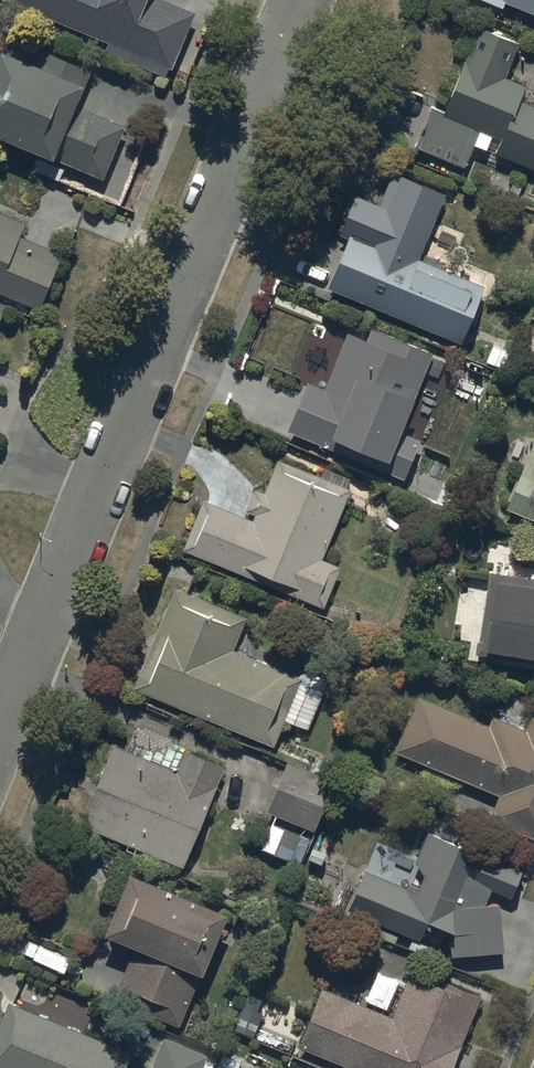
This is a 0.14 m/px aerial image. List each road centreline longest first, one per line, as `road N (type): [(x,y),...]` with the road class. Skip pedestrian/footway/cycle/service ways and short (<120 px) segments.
road 1 (residential): [(0,716),(298,0)]

